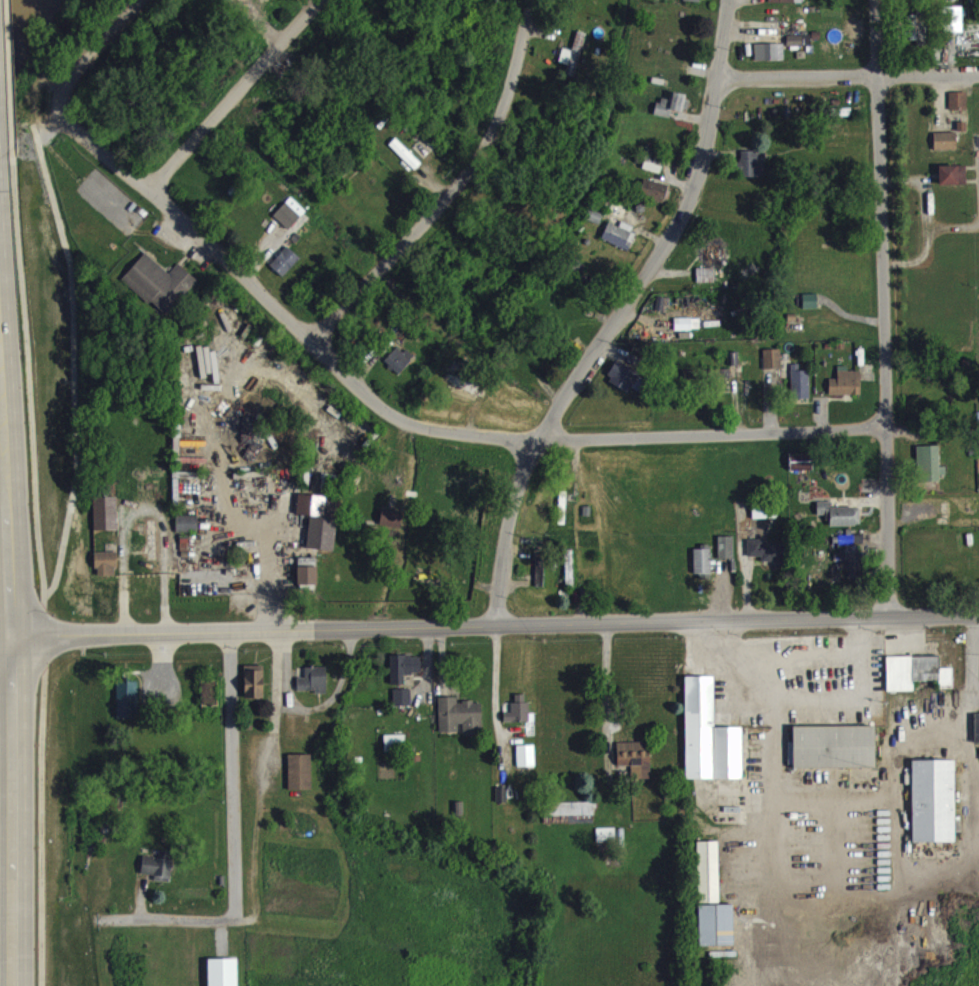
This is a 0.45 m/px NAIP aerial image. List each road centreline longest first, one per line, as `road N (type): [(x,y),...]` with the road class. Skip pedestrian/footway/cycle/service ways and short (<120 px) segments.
road 1 (tertiary): [(11,636),(978,614)]
road 2 (residential): [(61,99),(61,119),(318,341),(367,400),(439,432),(542,439),(886,430)]
road 3 (residential): [(732,0),(689,206),(542,439),(497,626)]
road 4 (residential): [(880,0),(892,615)]
road 5 (residential): [(531,0),(496,140),(318,341)]
road 6 (residential): [(127,917),(235,915),(227,631)]
road 7 (primary): [(12,985),(11,636)]
road 8 (primary): [(11,636),(0,347)]
road 9 (residential): [(718,80),(978,76)]
road 10 (residential): [(323,0),(155,197)]
road 11 (residential): [(61,99),(139,0)]

